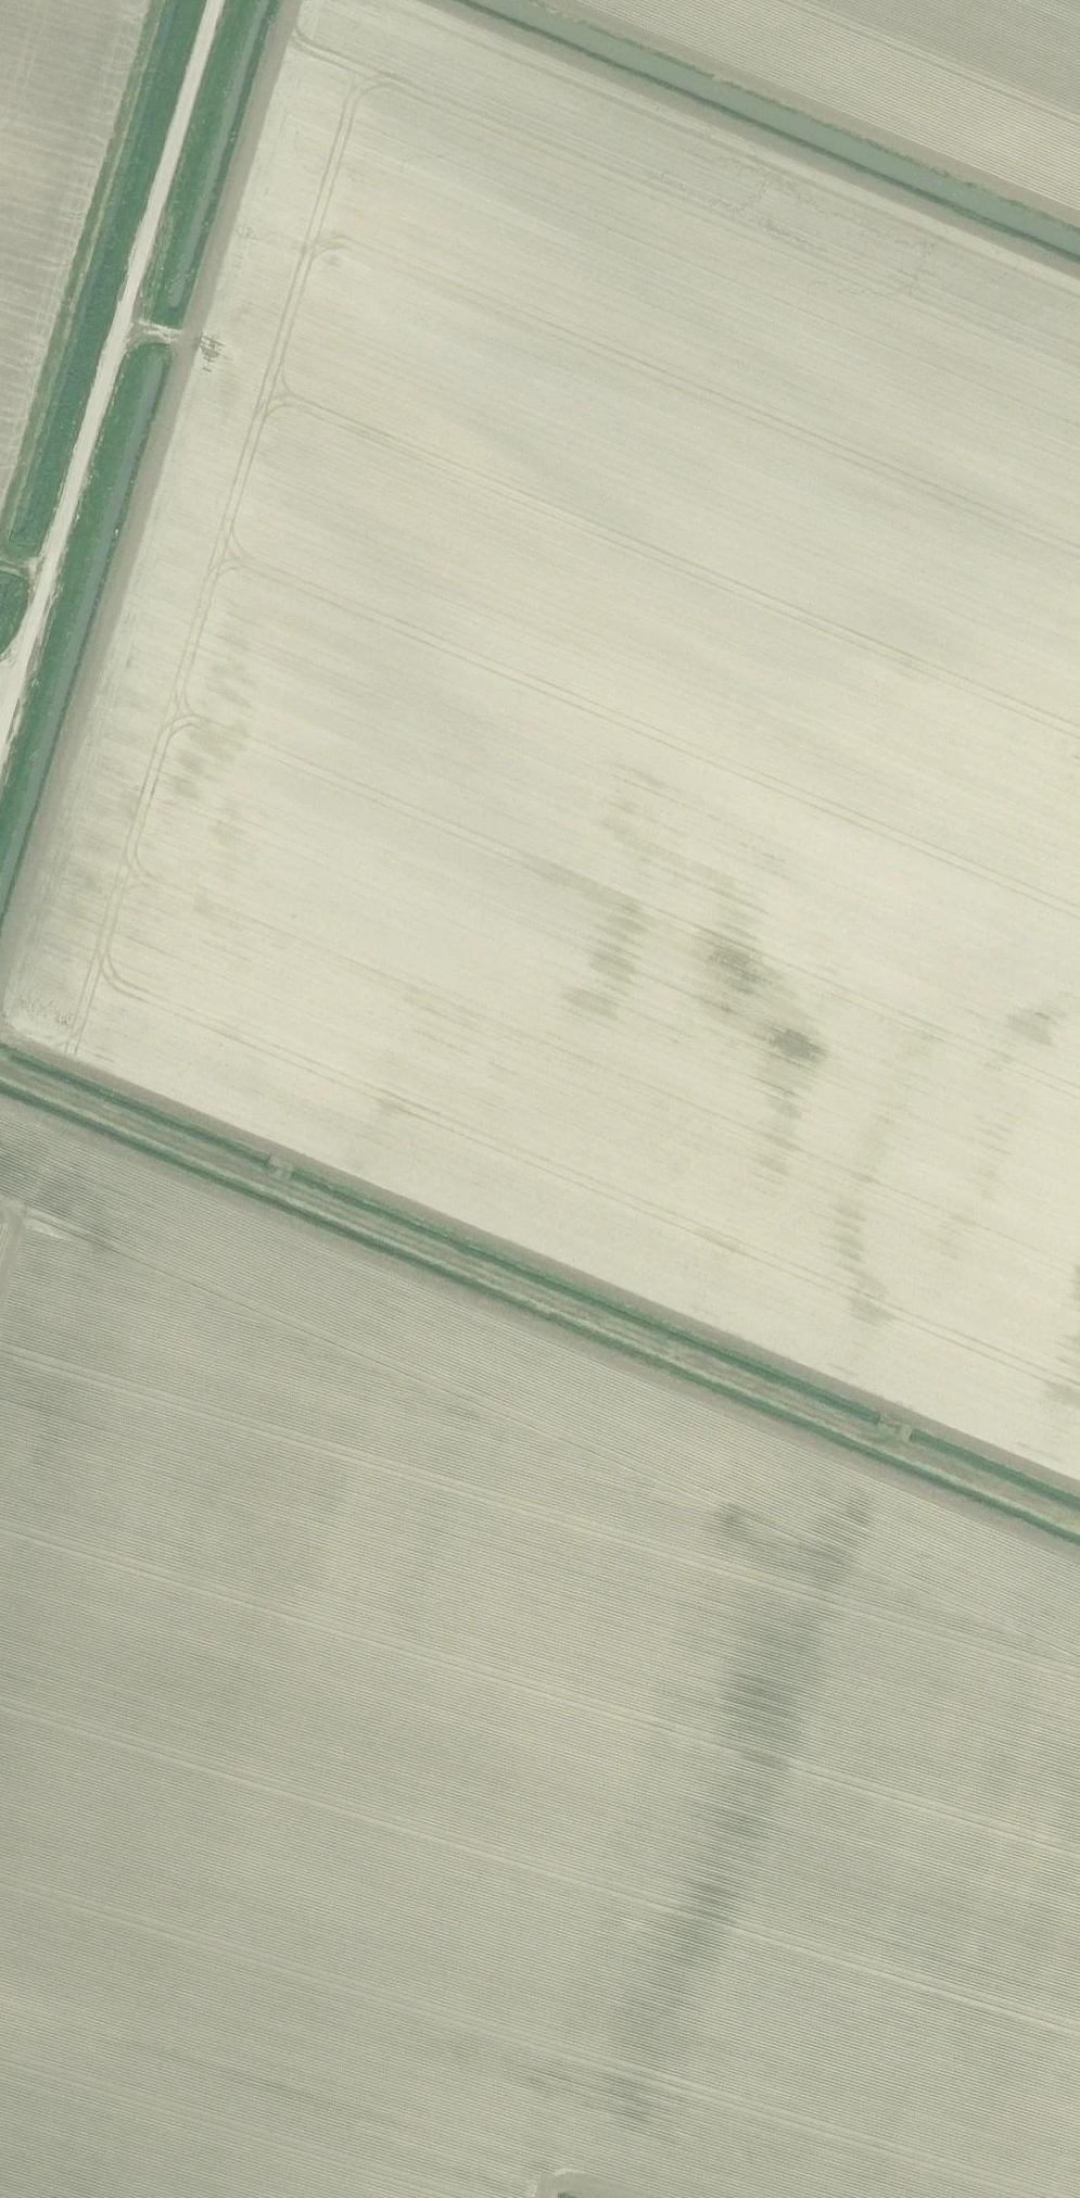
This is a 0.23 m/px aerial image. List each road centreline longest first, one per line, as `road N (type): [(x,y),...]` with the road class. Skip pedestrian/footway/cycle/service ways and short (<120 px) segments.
road 1 (residential): [(1079,1523),(0,1071)]
road 2 (unclassified): [(0,733),(216,0)]

